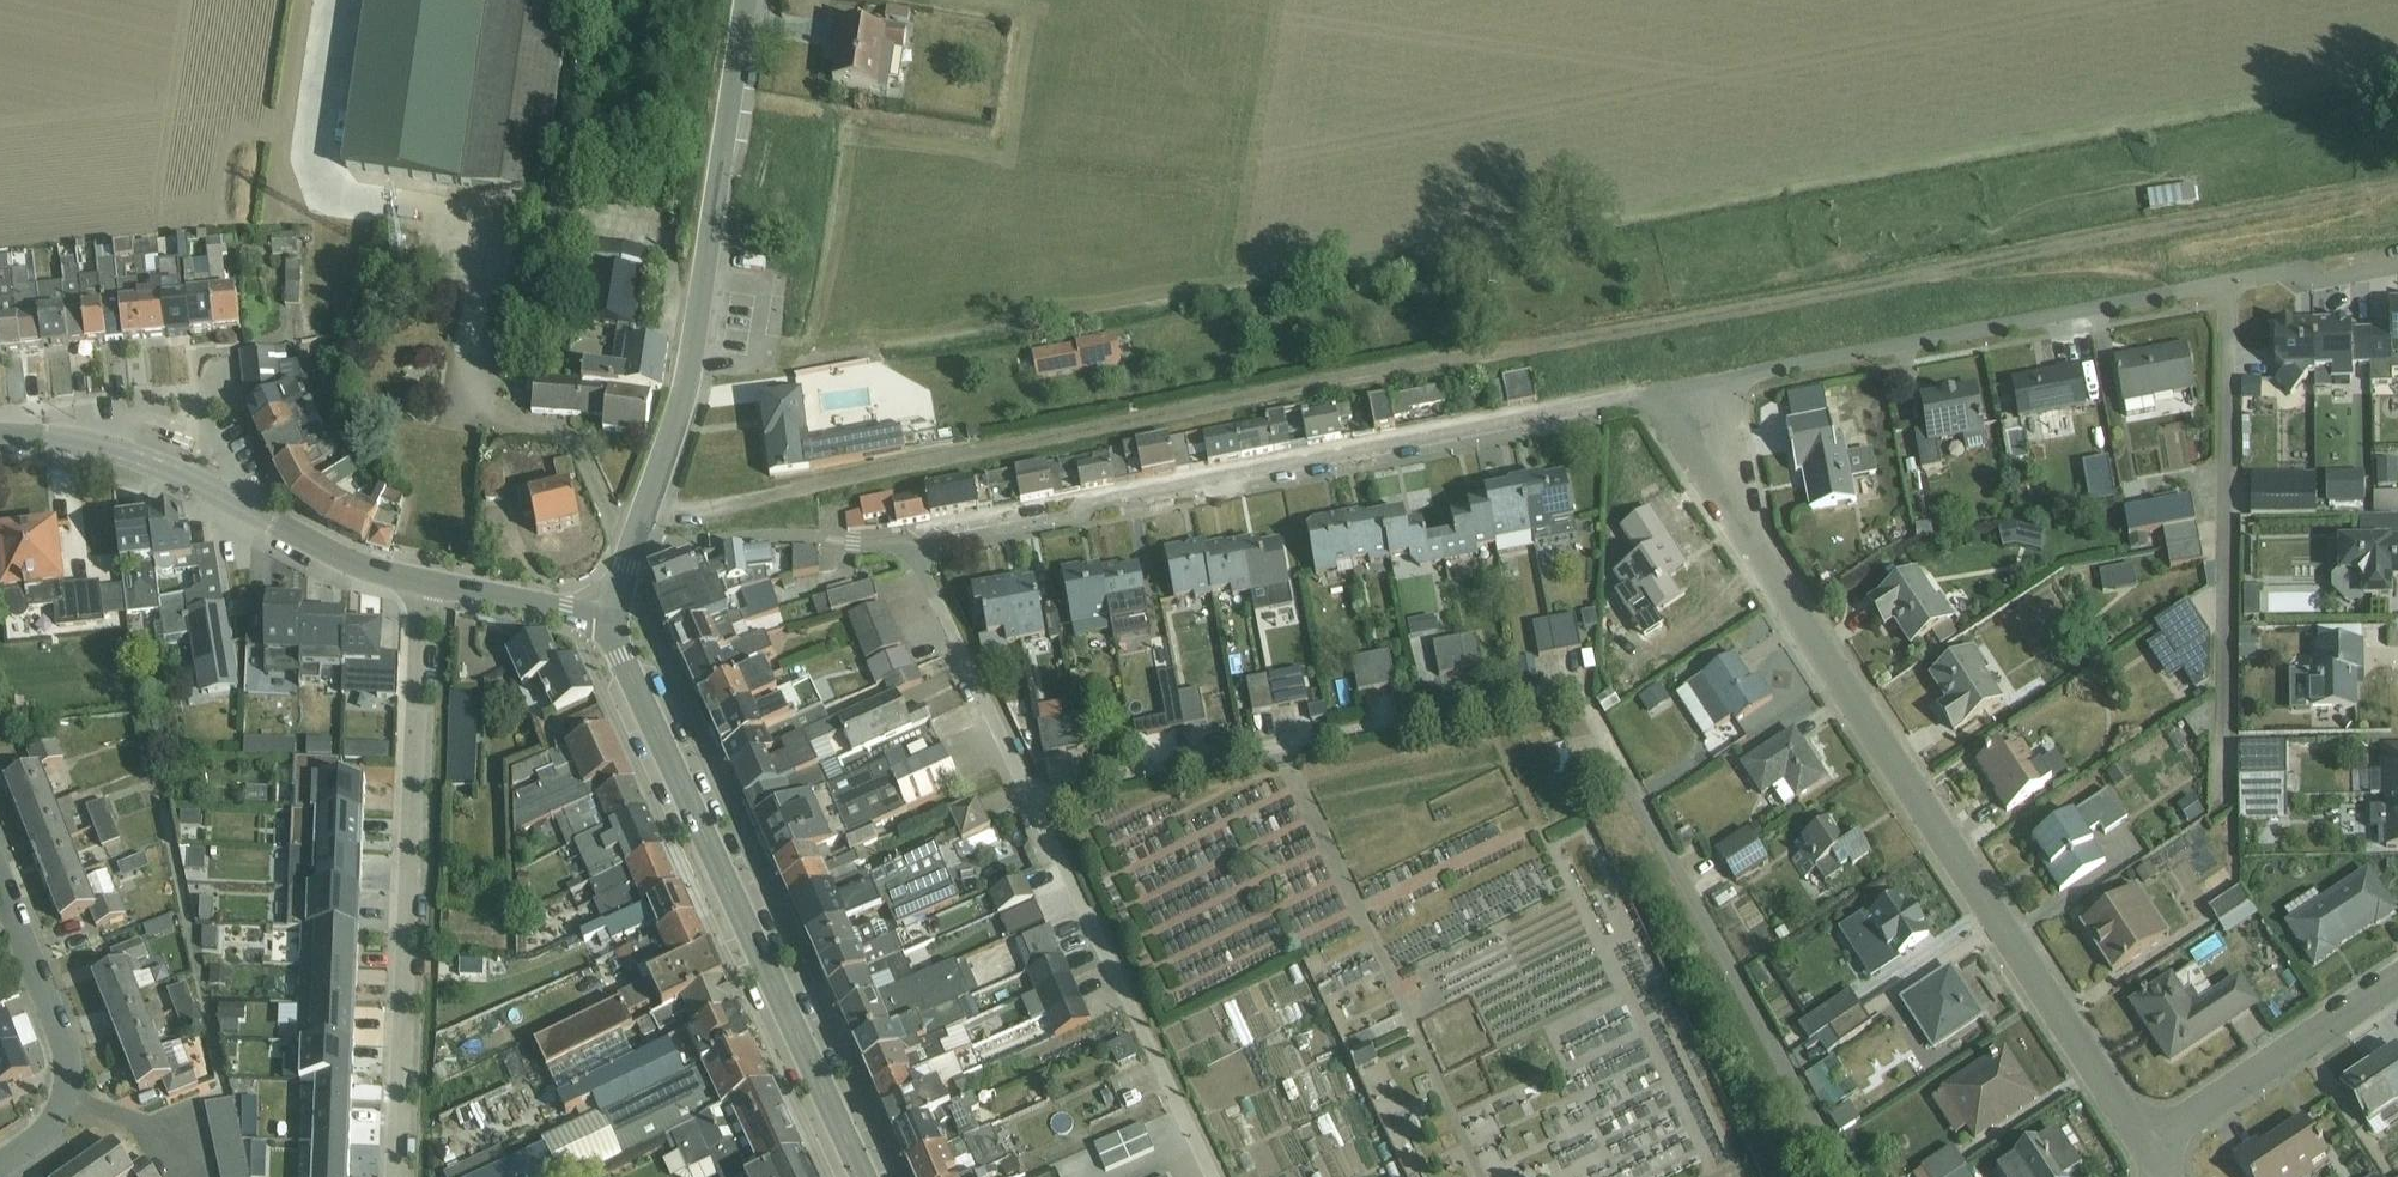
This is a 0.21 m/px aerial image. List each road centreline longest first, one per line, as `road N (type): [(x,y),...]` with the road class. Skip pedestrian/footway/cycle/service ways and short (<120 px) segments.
road 1 (track): [(647,511),(713,507),(2397,193)]
road 2 (residential): [(630,555),(778,537),(915,553),(1083,519),(1092,507),(1694,387)]
road 3 (residential): [(1694,387),(1712,458),(1745,540),(2147,1144)]
road 4 (residential): [(2397,269),(2308,285),(2297,272),(1694,387)]
road 5 (secondary): [(864,1176),(612,621)]
road 6 (residential): [(425,585),(396,1176)]
road 7 (secondary): [(630,555),(690,377),(747,0)]
road 8 (tertiary): [(425,585),(359,573),(171,474),(94,449),(0,439)]
road 9 (residential): [(0,1168),(41,1139),(67,1101),(70,1056),(0,874)]
road 10 (residential): [(2147,1144),(2397,978)]
road 11 (tertiary): [(612,621),(425,585)]

